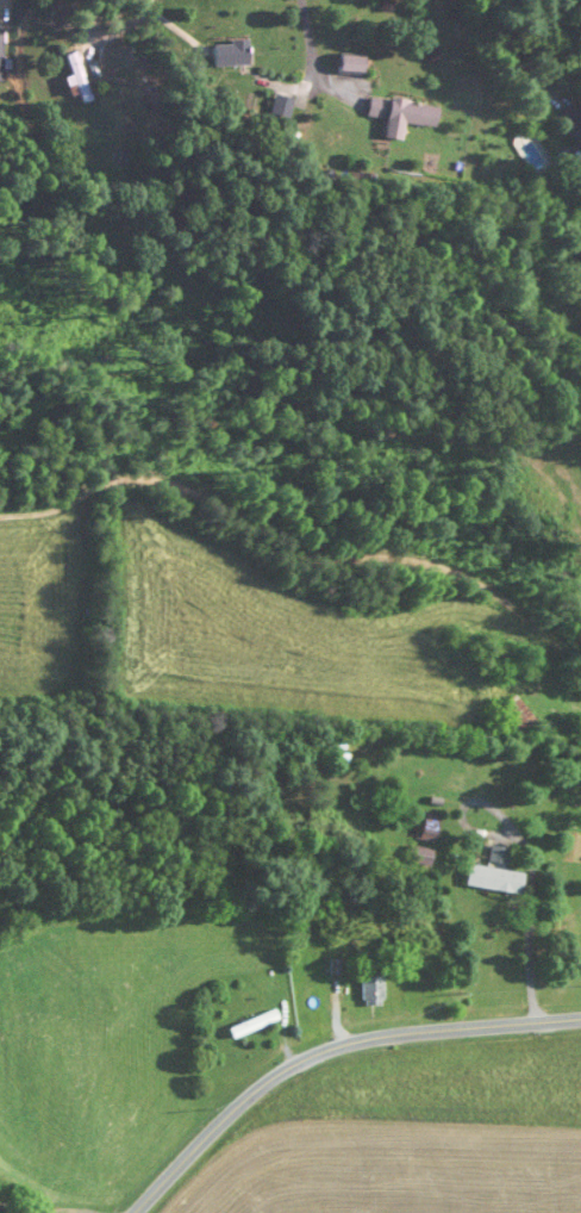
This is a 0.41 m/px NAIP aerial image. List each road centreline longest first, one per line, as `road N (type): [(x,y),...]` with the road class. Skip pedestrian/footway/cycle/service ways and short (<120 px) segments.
road 1 (tertiary): [(140,1212),(243,1105),(307,1060),(398,1035),(580,1021)]

